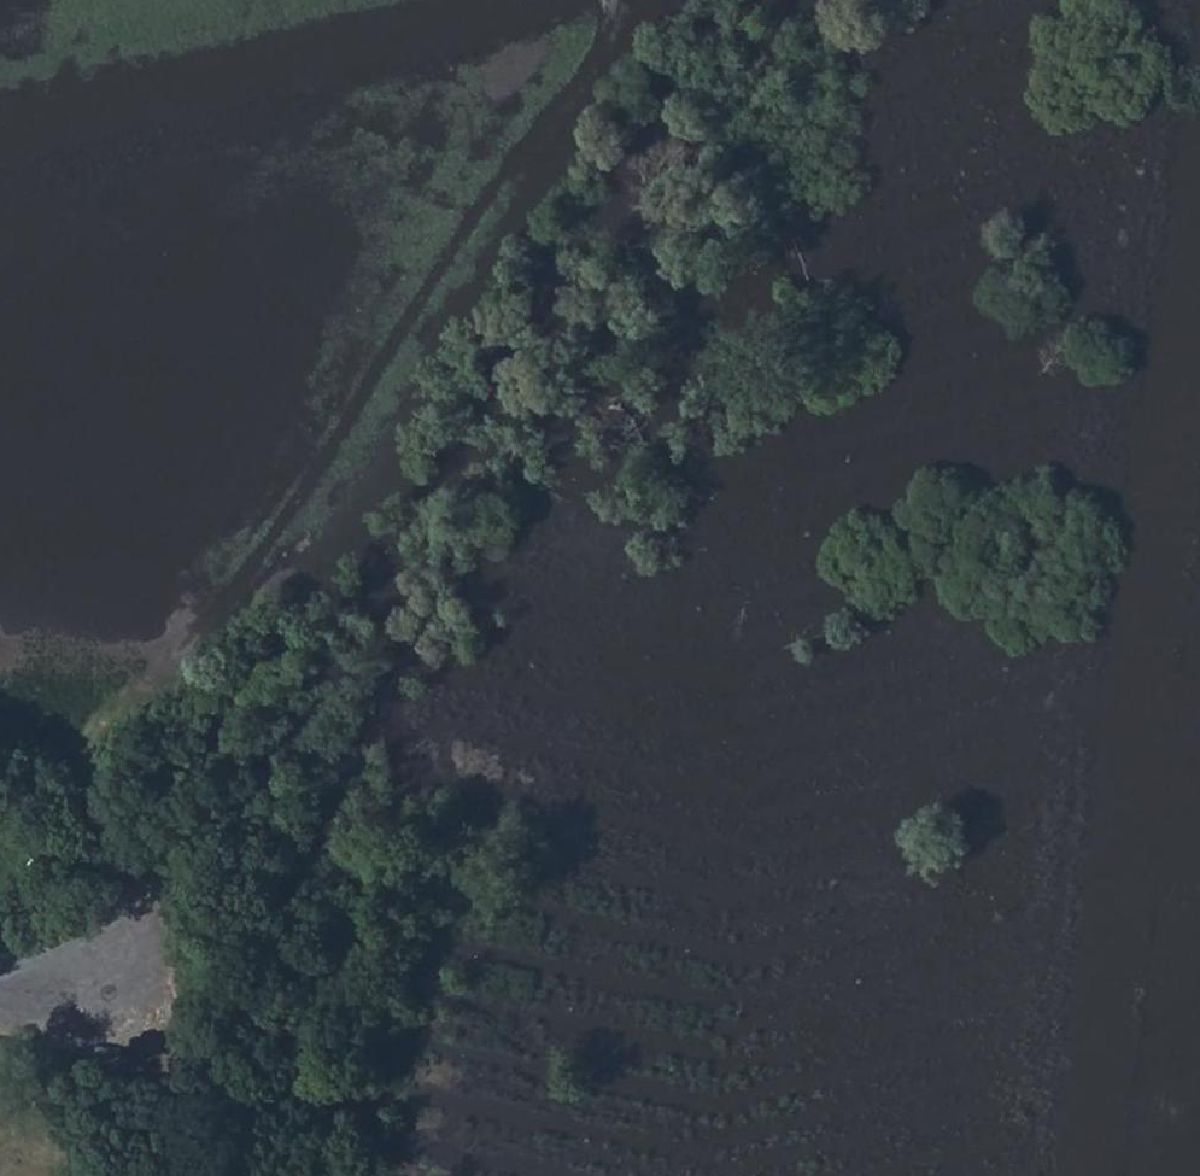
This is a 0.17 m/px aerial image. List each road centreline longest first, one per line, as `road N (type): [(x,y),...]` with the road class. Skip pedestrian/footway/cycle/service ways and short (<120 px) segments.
road 1 (unclassified): [(0,980),(149,937)]

